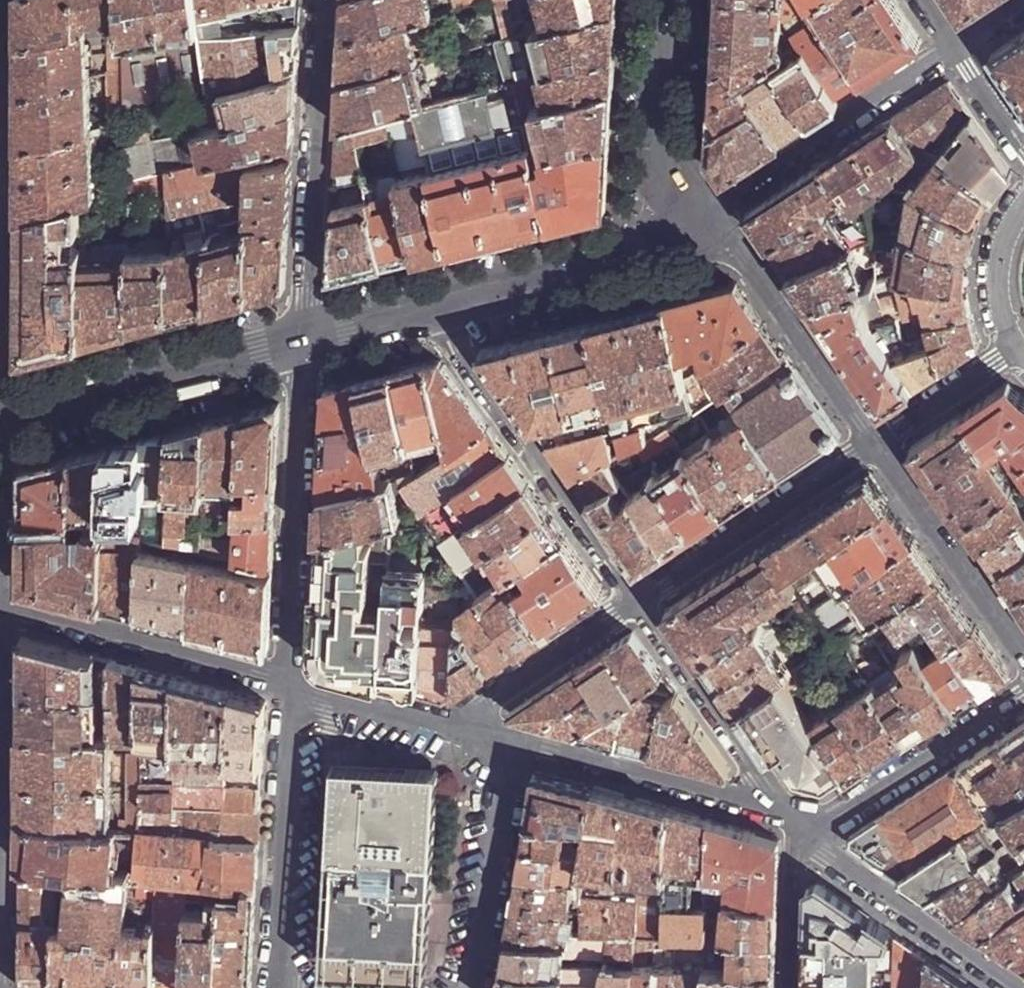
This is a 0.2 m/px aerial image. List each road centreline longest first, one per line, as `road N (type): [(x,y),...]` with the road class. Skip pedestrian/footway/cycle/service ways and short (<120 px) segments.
road 1 (residential): [(2,0),(4,420)]
road 2 (residential): [(635,601),(426,309)]
road 3 (residential): [(291,681),(305,339)]
road 4 (residential): [(305,339),(322,0)]
road 5 (secondary): [(4,420),(305,339)]
road 6 (residential): [(695,216),(954,46)]
road 7 (residential): [(273,987),(291,681)]
road 8 (residential): [(291,681),(3,603)]
road 9 (secondary): [(695,216),(739,263),(870,445)]
road 10 (secondary): [(426,309),(638,251),(695,216)]
road 11 (residential): [(1023,987),(827,856),(795,818)]
road 12 (residential): [(795,818),(522,745)]
road 13 (residential): [(870,445),(635,601)]
road 14 (residential): [(795,818),(635,601)]
road 15 (secondary): [(870,445),(1023,665)]
road 16 (residential): [(795,818),(838,815),(1023,695)]
road 17 (residential): [(3,603),(0,855)]
road 18 (residential): [(522,745),(480,987)]
road 19 (secondary): [(695,216),(666,159),(660,122),(668,0)]
road 20 (residential): [(635,601),(450,726)]
road 21 (residential): [(4,420),(3,603)]
road 22 (residential): [(1012,350),(870,445)]
road 23 (residential): [(789,987),(795,818)]
road 24 (residential): [(450,726),(291,681)]
road 25 (residential): [(1023,203),(996,255),(993,287),(1012,350)]
road 26 (secondary): [(305,339),(426,309)]
road 27 (residential): [(1023,145),(954,46)]

